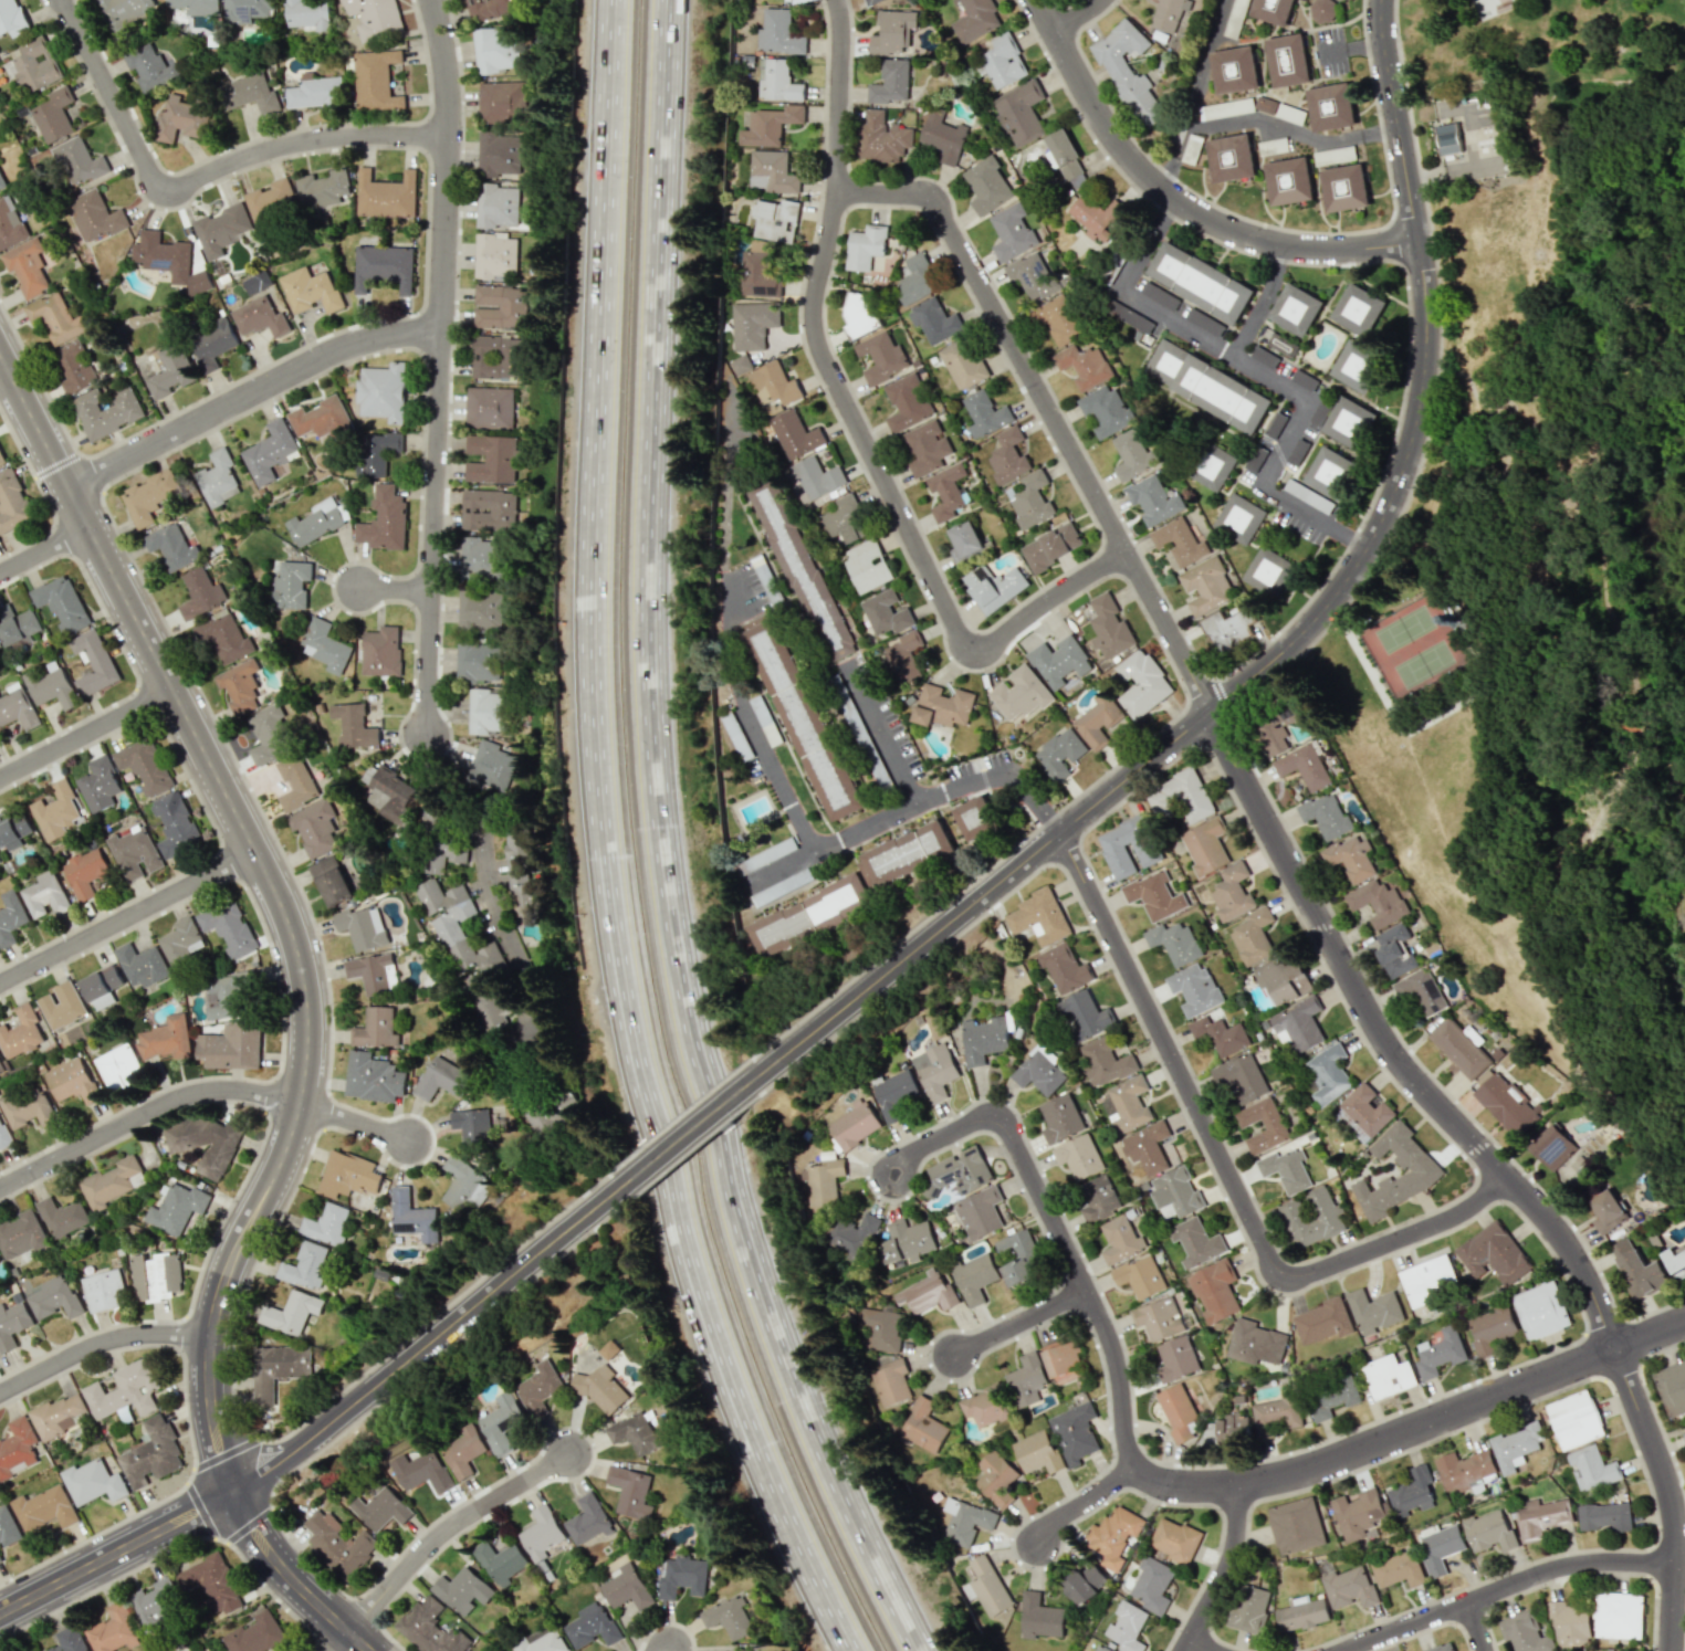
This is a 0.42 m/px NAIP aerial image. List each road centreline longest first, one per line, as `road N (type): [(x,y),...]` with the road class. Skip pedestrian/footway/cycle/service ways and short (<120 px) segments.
road 1 (residential): [(838,192),(932,197),(1391,1047),(1549,1216),(1581,1262),(1676,1516),(1674,1650)]
road 2 (motorway): [(923,1650),(850,1506),(743,1239),(684,1014),(648,639),(665,0)]
road 3 (motorway): [(614,0),(597,622),(613,874),(634,1013),(695,1271),(770,1476),(855,1650)]
road 4 (tertiary): [(0,347),(168,690),(259,852),(304,961),(312,1021),(304,1104),(278,1172),(229,1256),(208,1336),(207,1402),(231,1490)]
road 5 (residential): [(893,1179),(919,1153),(998,1112),(1107,1337),(1130,1451),(1147,1473),(1178,1486),(1305,1472),(1684,1324)]
road 6 (residential): [(837,0),(844,36),(838,192),(816,294),(818,344),(957,639),(983,646),(1126,550)]
road 7 (tertiary): [(1386,0),(1386,48),(1427,292),(1427,368),(1415,437),(1388,515),(1336,600),(1212,714)]
road 8 (residential): [(1509,1174),(1452,1220),(1295,1276),(1279,1272),(1065,833)]
road 9 (residential): [(433,0),(449,137),(428,735)]
road 10 (tertiary): [(1212,714),(771,1066)]
road 11 (residential): [(449,137),(355,135),(281,146),(166,198),(65,0)]
road 12 (residential): [(1421,240),(1356,252),(1291,250),(1228,233),(1176,204),(1103,127),(1034,0)]
road 13 (tertiary): [(619,1187),(231,1490)]
road 14 (residential): [(71,486),(318,358),(375,338),(442,330)]
road 15 (residential): [(1342,1650),(1549,1571),(1615,1561),(1678,1567)]
road 16 (residential): [(0,1189),(189,1093),(238,1087),(304,1104)]
road 17 (residential): [(259,852),(0,985)]
road 18 (residential): [(350,1630),(444,1533),(573,1454)]
road 19 (tertiary): [(231,1490),(0,1613)]
road 20 (residential): [(208,1336),(122,1338),(0,1395)]
road 21 (tertiary): [(231,1490),(305,1589),(373,1650)]
road 22 (tertiary): [(771,1066),(619,1187)]
road 23 (residential): [(0,778),(168,690)]
road 24 (residential): [(1239,1484),(1226,1573),(1183,1650)]
road 25 (residential): [(954,1357),(1086,1293)]
road 26 (residential): [(1038,1545),(1138,1463)]

